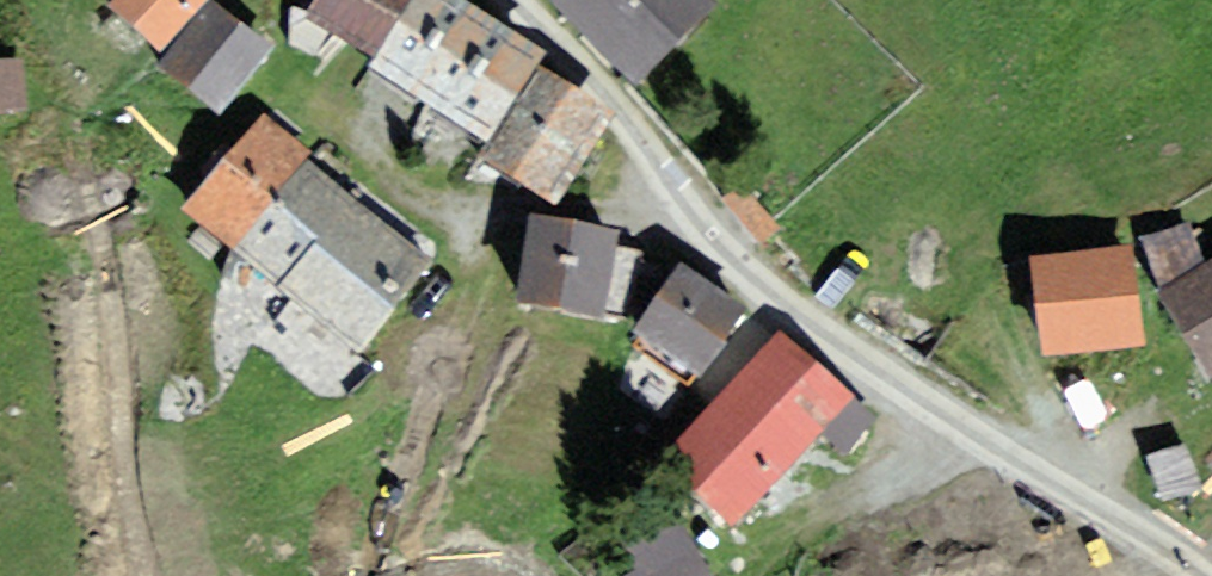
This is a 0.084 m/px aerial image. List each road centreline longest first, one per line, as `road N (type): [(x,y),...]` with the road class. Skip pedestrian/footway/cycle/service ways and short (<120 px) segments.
road 1 (track): [(1133,512),(1017,430),(706,260),(666,128),(504,0)]

